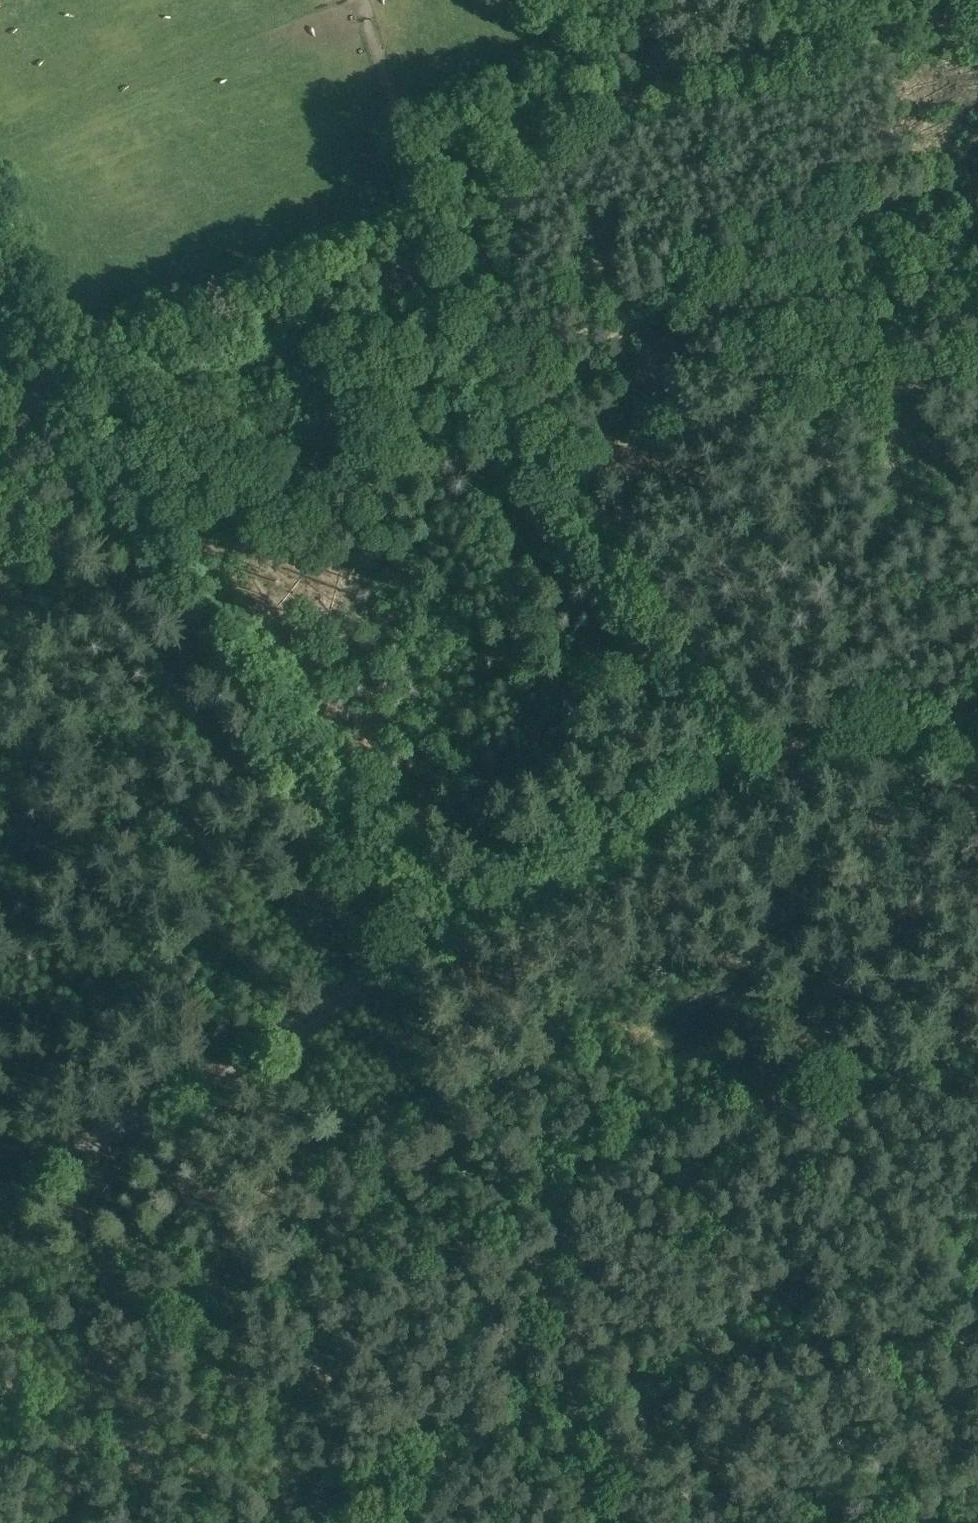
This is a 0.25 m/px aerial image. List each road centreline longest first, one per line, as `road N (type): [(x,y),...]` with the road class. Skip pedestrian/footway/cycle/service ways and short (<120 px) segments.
road 1 (track): [(977,362),(568,469),(390,536),(106,533),(0,555)]
road 2 (track): [(910,0),(500,124),(476,143),(466,216),(457,230),(401,245),(57,389)]
road 3 (track): [(261,1522),(557,1405),(676,1368),(977,1335)]
road 4 (track): [(446,940),(125,533),(57,389)]
road 5 (track): [(775,744),(401,245)]
road 6 (track): [(446,940),(706,794),(775,744),(977,705)]
road 7 (track): [(0,1188),(446,940)]
road 8 (track): [(557,1405),(600,1522)]
road 9 (track): [(57,389),(5,280)]

